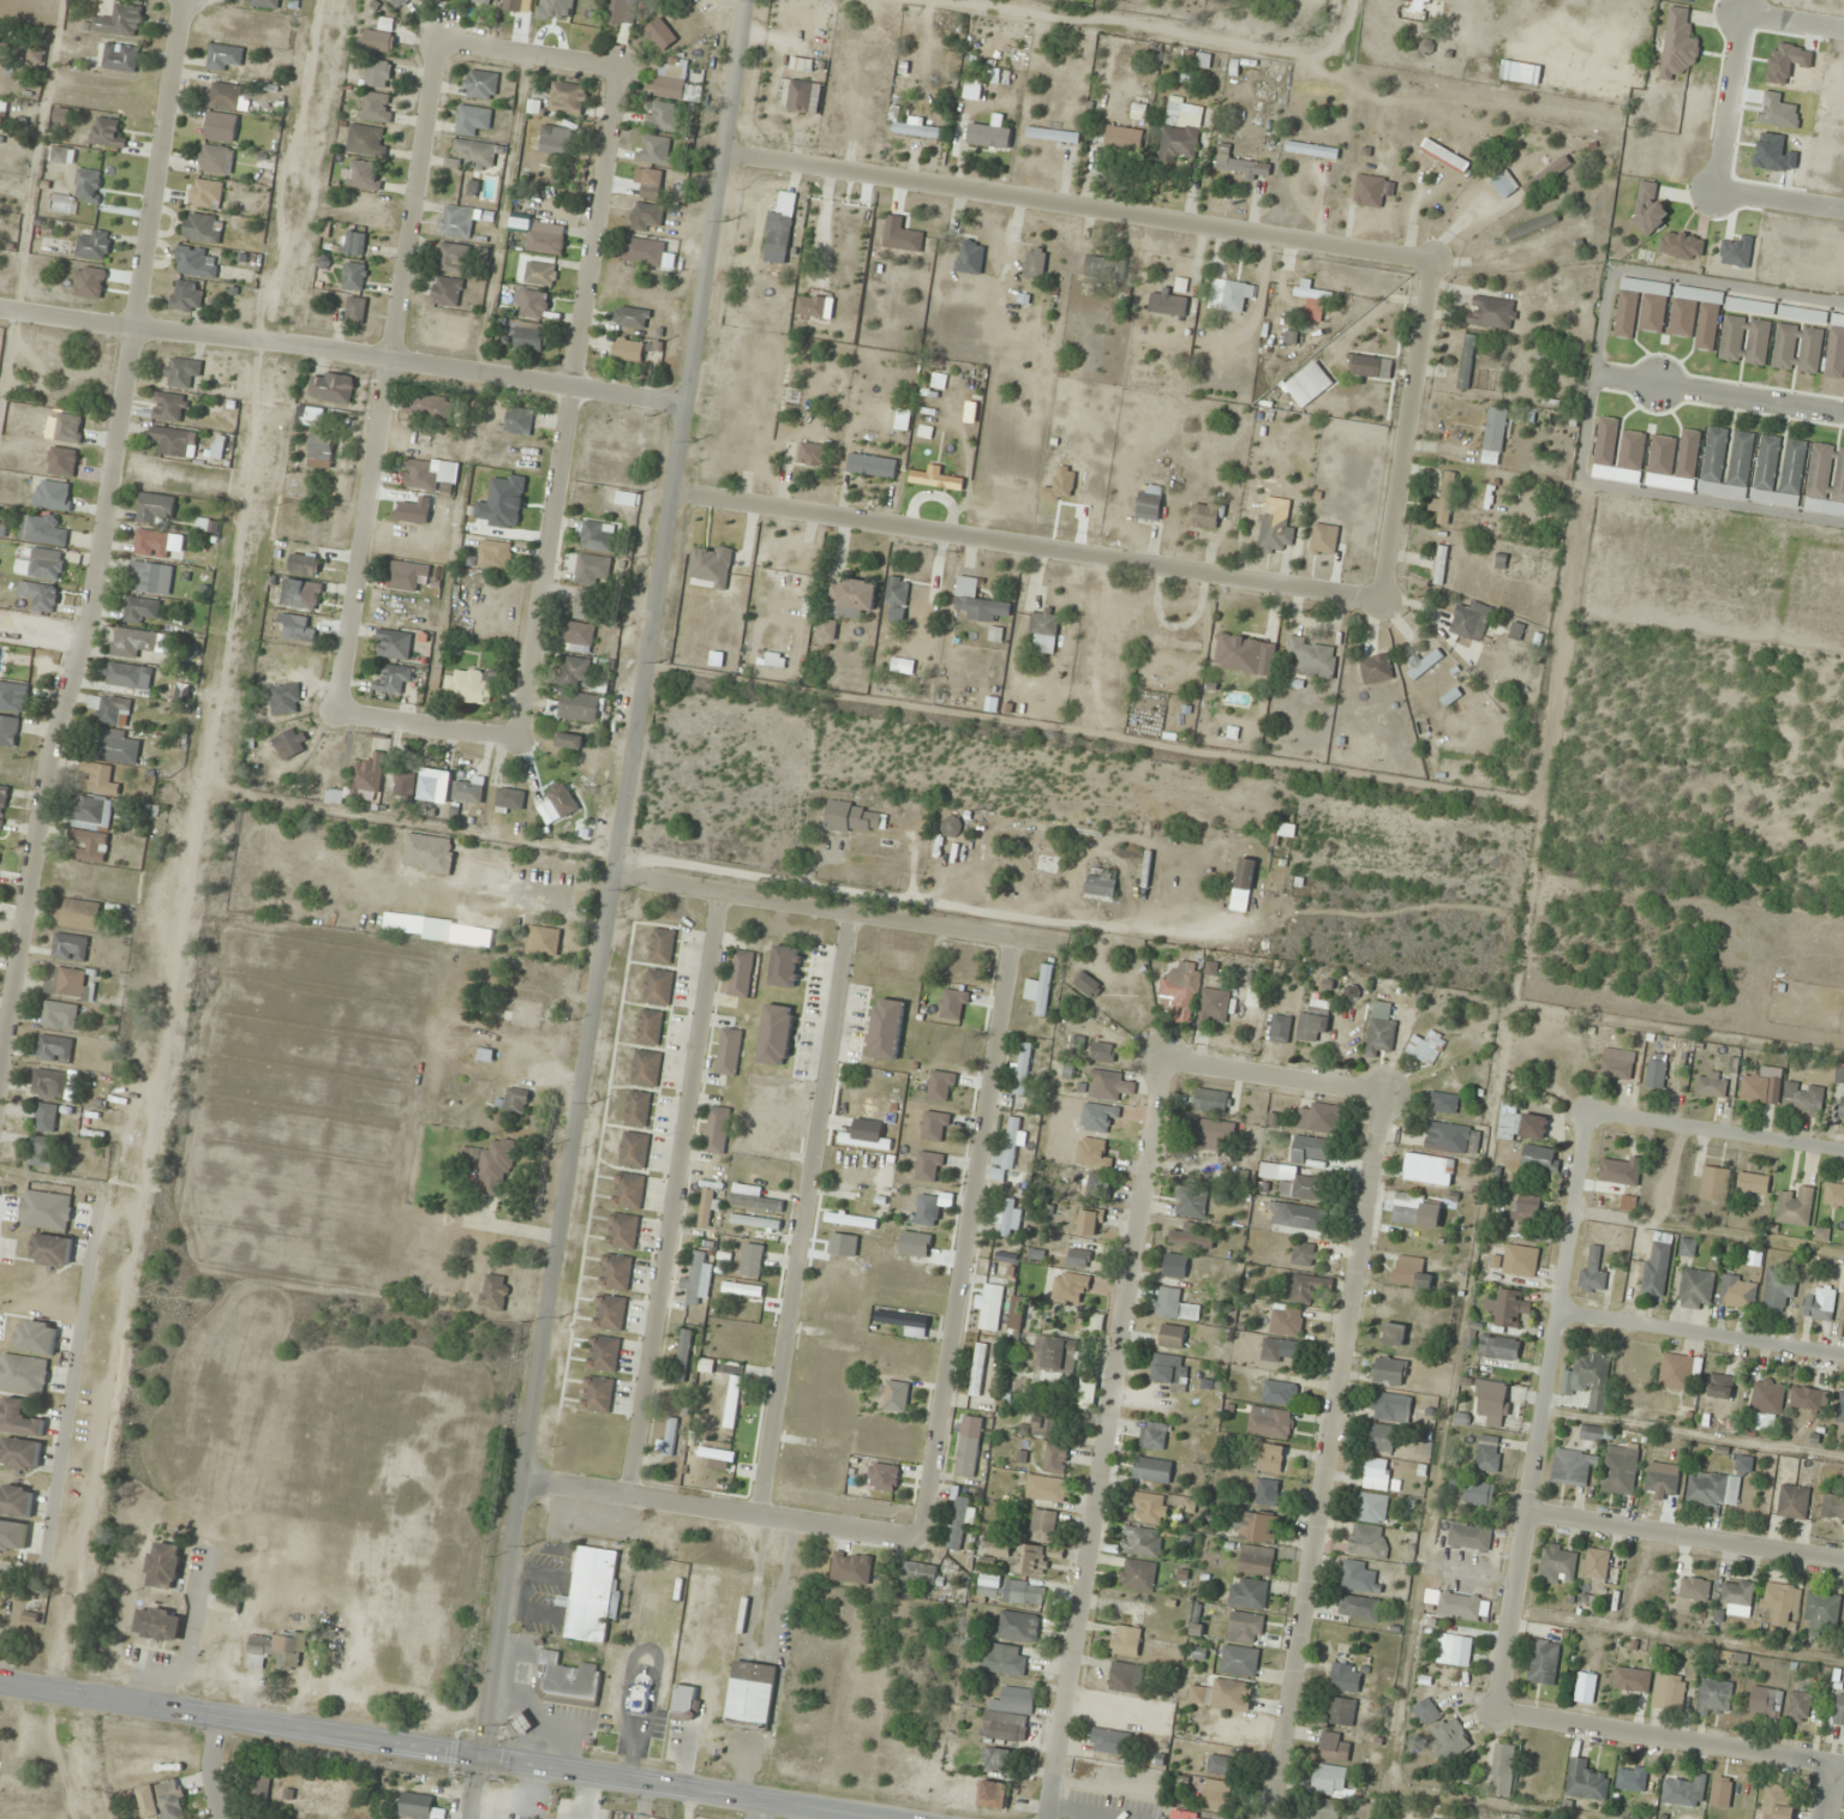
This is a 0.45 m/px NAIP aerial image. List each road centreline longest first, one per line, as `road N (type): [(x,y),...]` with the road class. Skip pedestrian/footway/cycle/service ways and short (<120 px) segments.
road 1 (tertiary): [(743,0),(473,1818)]
road 2 (residential): [(186,0),(88,634),(52,755),(0,1042)]
road 3 (secondary): [(0,1683),(883,1818)]
road 4 (residential): [(1165,1061),(1041,1818)]
road 5 (residential): [(1388,1093),(1270,1818)]
road 6 (residential): [(667,496),(1388,598)]
road 7 (residential): [(720,145),(1437,260)]
road 8 (residential): [(522,744),(621,71)]
road 9 (residential): [(441,46),(337,712)]
road 10 (residential): [(755,1515),(849,913)]
road 11 (residential): [(718,893),(627,1495)]
road 12 (residential): [(1594,1113),(1499,1709)]
road 13 (residential): [(918,1535),(1010,939)]
road 14 (residential): [(134,331),(239,338),(683,403)]
road 15 (residential): [(616,876),(1058,947)]
road 16 (residential): [(525,1478),(898,1539),(918,1535)]
road 17 (residential): [(1499,1709),(1843,1768)]
road 18 (residential): [(1437,260),(1388,598)]
road 19 (residential): [(1528,1514),(1843,1563)]
road 20 (residential): [(1564,1311),(1843,1357)]
road 21 (residential): [(1843,1152),(1594,1113)]
road 22 (residential): [(1597,373),(1843,412)]
road 23 (residential): [(1165,1061),(1388,1093)]
road 24 (residential): [(337,712),(522,744)]
road 25 (residential): [(1717,190),(1741,8)]
road 26 (residential): [(621,71),(441,46)]
road 27 (residential): [(0,311),(134,331)]
road 28 (residential): [(1843,209),(1717,190)]

